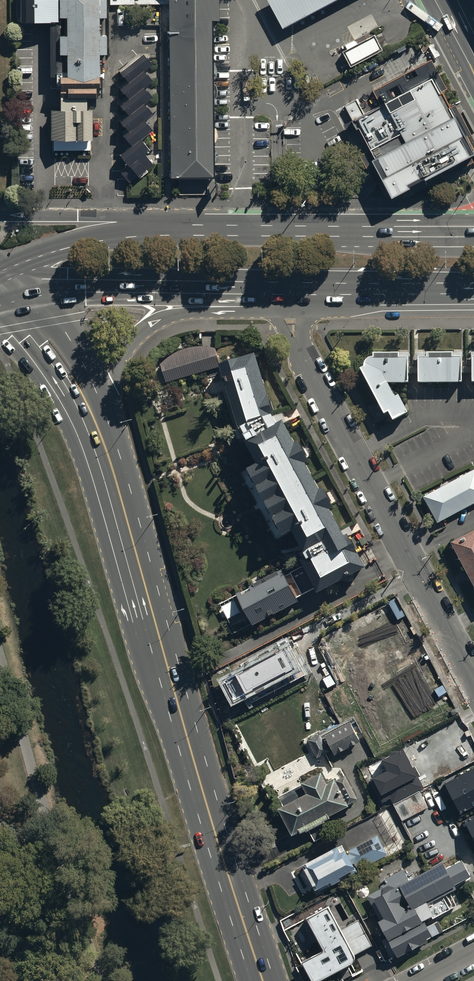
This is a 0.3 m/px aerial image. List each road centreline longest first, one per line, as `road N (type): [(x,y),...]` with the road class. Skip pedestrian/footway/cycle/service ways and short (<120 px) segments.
road 1 (tertiary): [(95,424),(264,980)]
road 2 (residential): [(278,288),(293,334),(473,683)]
road 3 (primary): [(269,288),(68,286),(12,294)]
road 4 (primary): [(269,288),(242,309),(192,310),(138,333),(95,424)]
road 5 (primary): [(192,230),(401,231)]
road 6 (primary): [(0,272),(81,244),(192,230)]
road 7 (primary): [(473,289),(278,288)]
road 8 (primary): [(0,216),(132,217),(192,230)]
road 9 (tertiary): [(12,294),(61,358),(95,424)]

